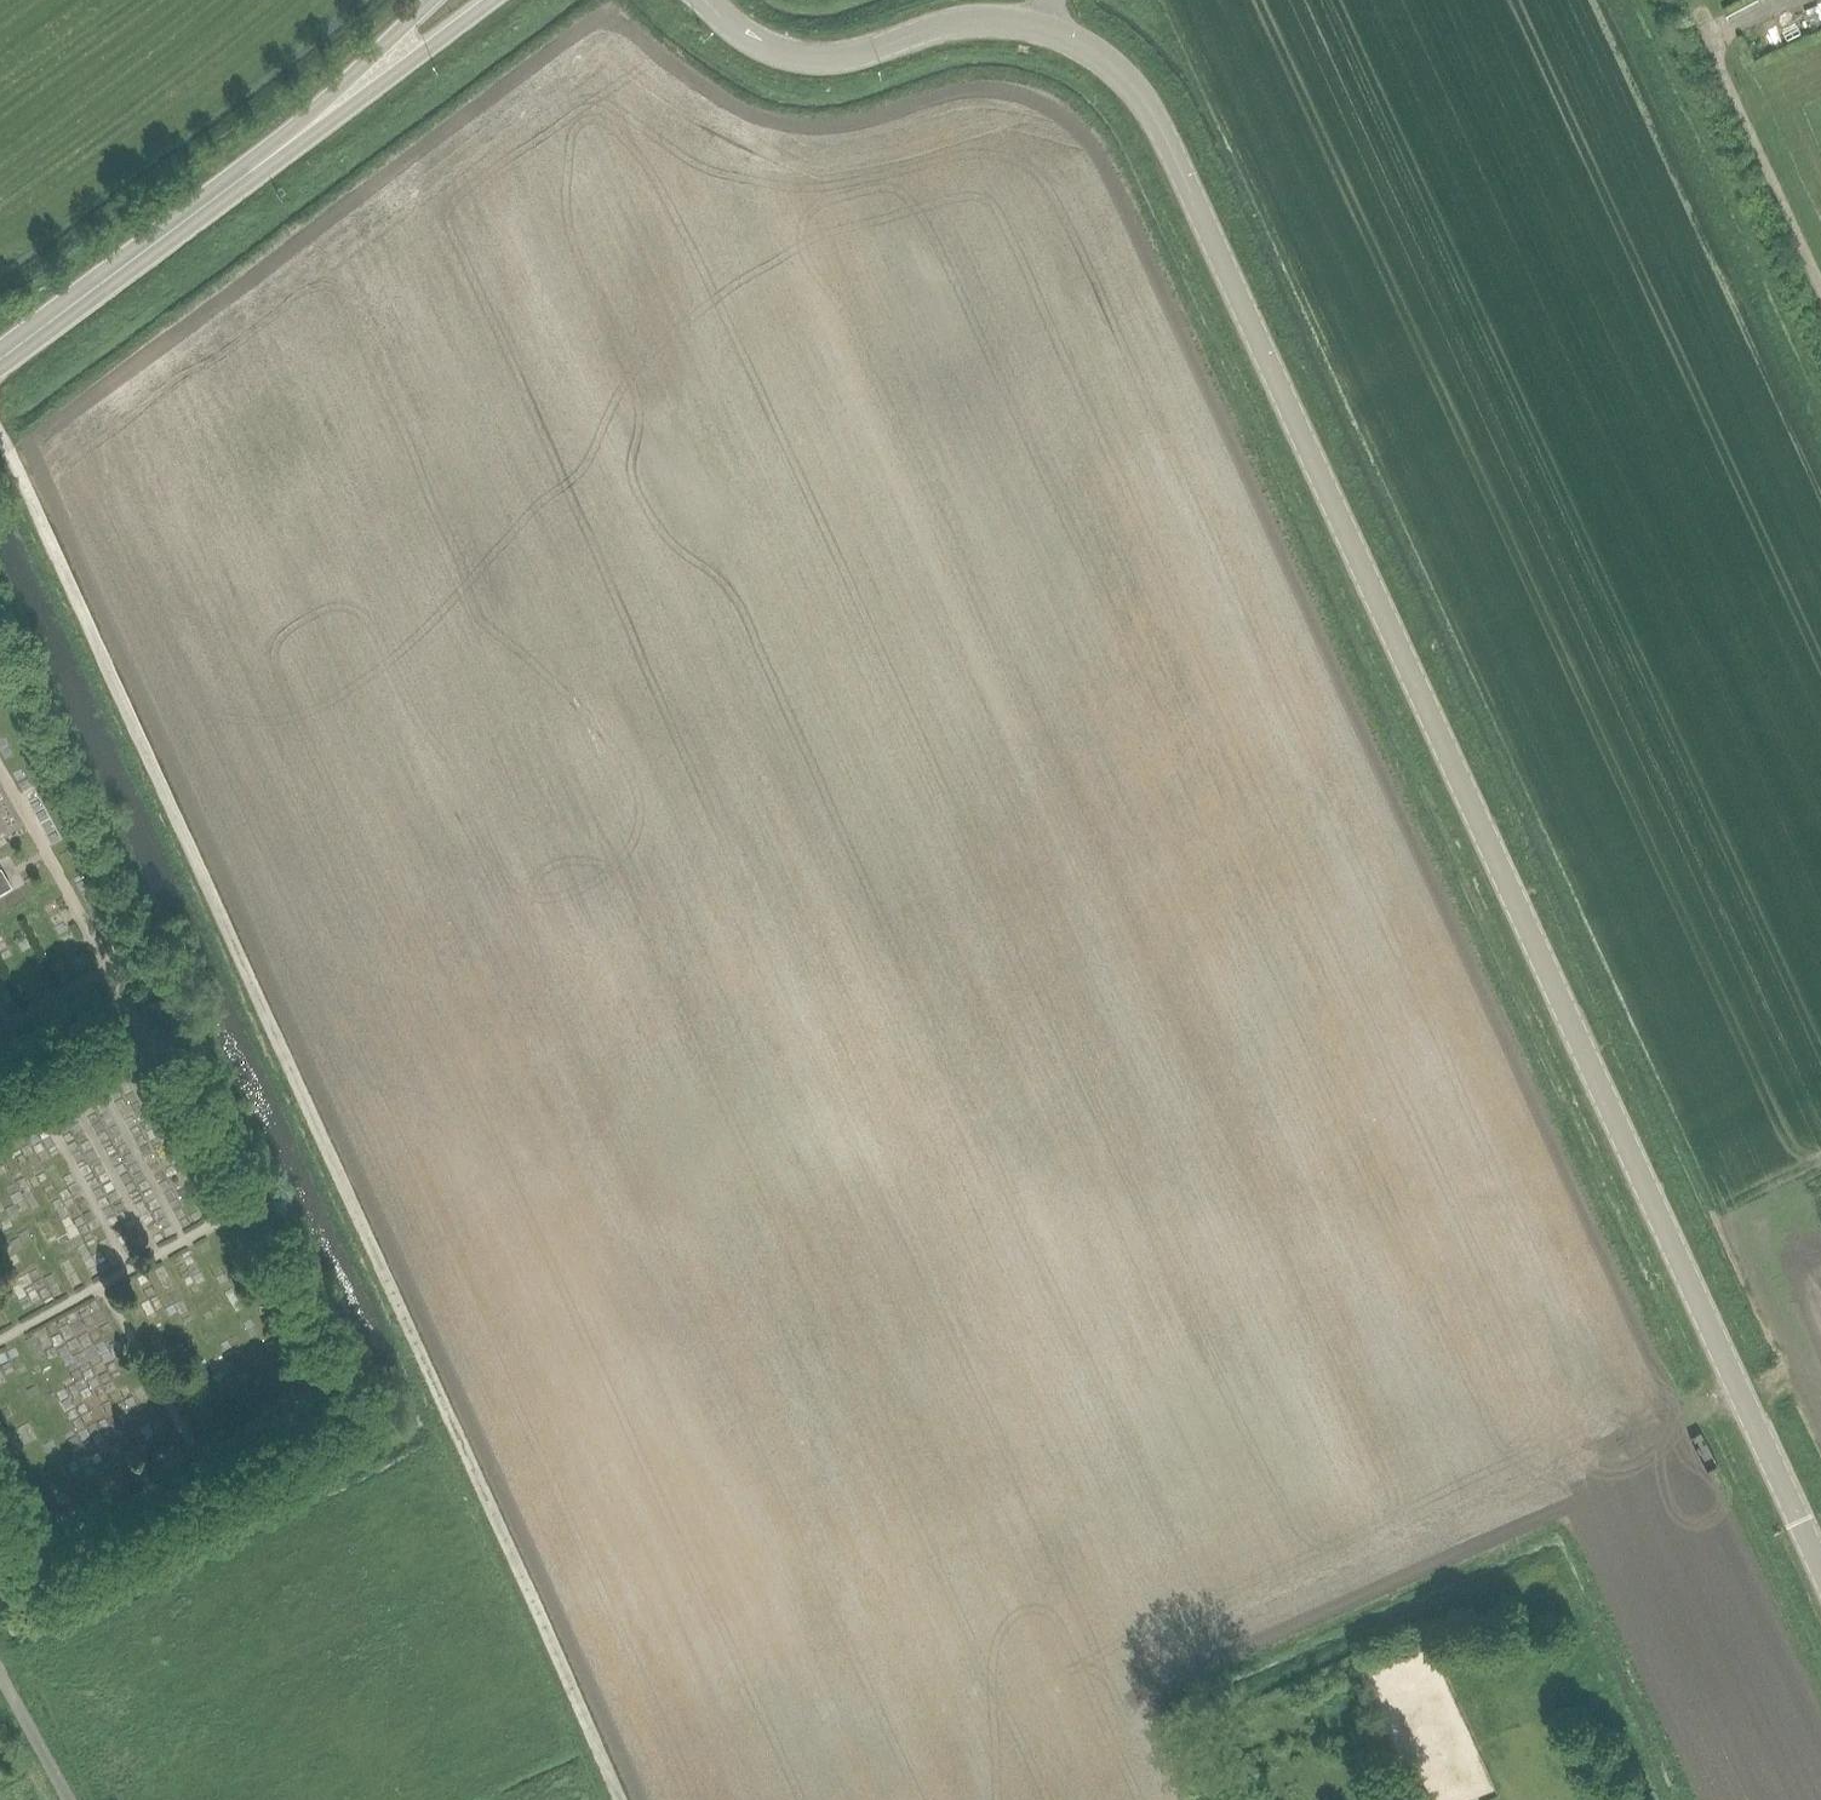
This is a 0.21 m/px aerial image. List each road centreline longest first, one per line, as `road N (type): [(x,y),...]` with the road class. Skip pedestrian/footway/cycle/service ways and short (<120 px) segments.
road 1 (tertiary): [(1820,1568),(1150,108),(1112,66),(1038,28),(959,22),(853,56),(813,59),(751,41),(705,0)]
road 2 (secondary): [(0,361),(309,125)]
road 3 (secondary): [(309,125),(485,0)]
road 4 (secondary): [(433,0),(309,125)]
road 5 (residential): [(69,1799),(0,1676)]

